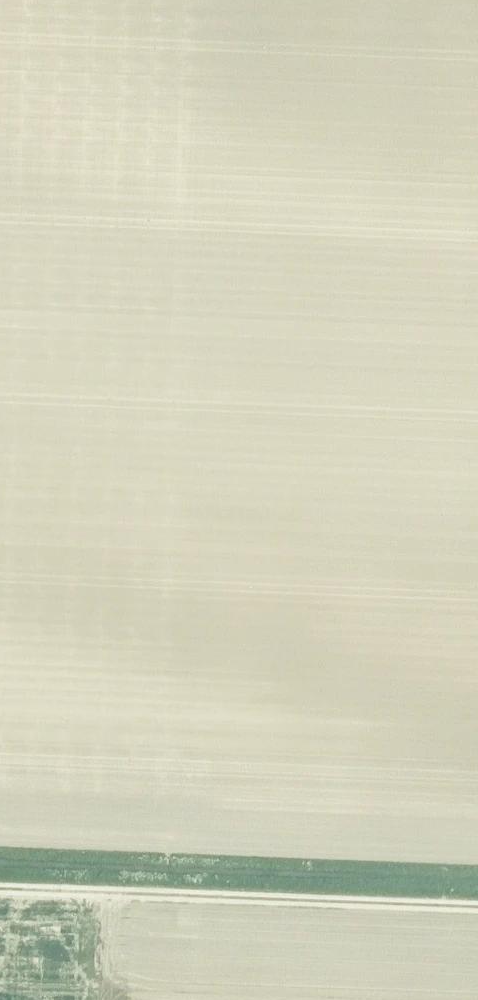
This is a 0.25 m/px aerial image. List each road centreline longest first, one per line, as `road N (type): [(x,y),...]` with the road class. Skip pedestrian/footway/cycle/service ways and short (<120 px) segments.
road 1 (track): [(0,889),(477,909)]

